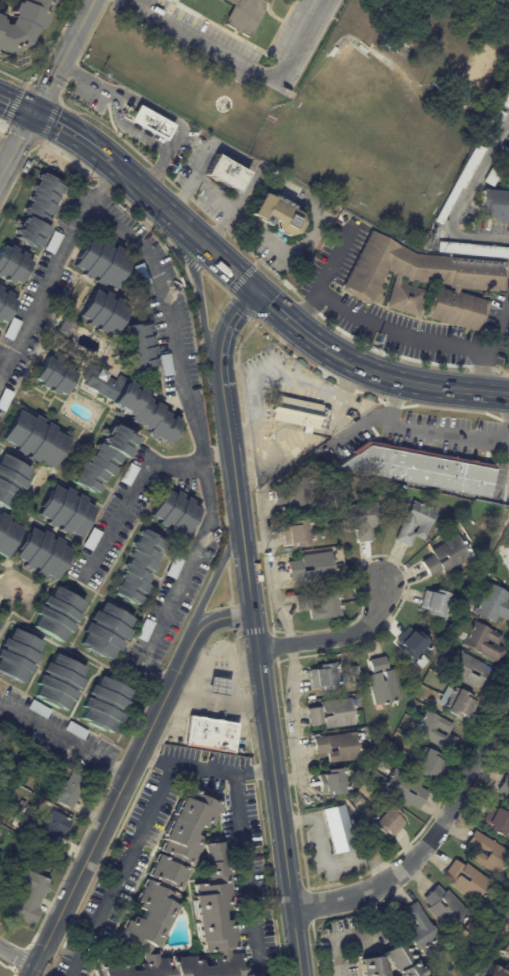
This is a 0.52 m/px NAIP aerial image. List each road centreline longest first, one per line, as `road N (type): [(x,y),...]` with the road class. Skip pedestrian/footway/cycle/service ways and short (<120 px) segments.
road 1 (tertiary): [(219,378),(301,975)]
road 2 (residential): [(253,616),(215,618),(195,634),(29,975)]
road 3 (residential): [(508,702),(442,823),(411,862),(359,895),(293,910)]
road 4 (secondary): [(106,157),(256,290)]
road 5 (secondary): [(326,351),(401,381),(508,395)]
road 6 (tertiary): [(168,214),(189,255),(219,378)]
road 7 (residential): [(257,649),(355,632),(377,606),(378,583)]
road 8 (tertiary): [(239,522),(190,644)]

